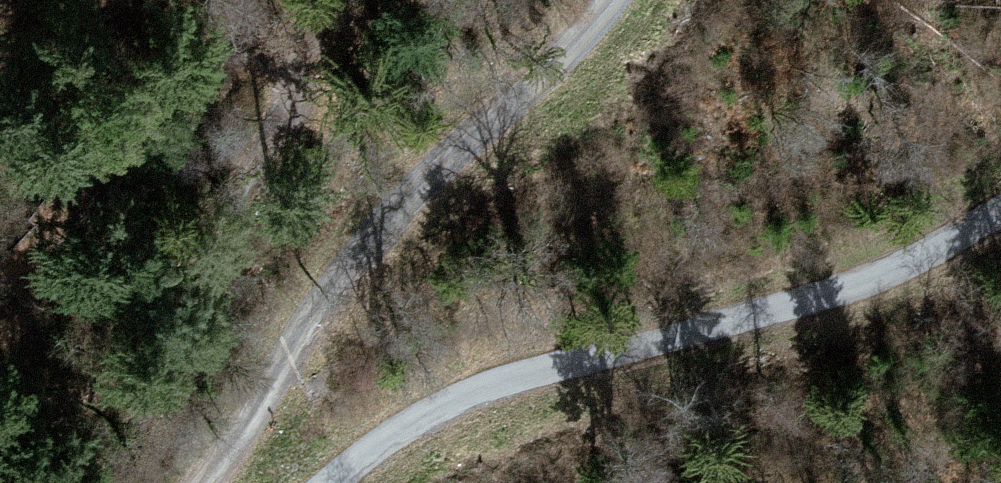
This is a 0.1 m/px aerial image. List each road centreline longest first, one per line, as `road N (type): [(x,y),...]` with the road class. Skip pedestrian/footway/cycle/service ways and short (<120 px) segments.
road 1 (unclassified): [(1000,211),(852,287),(447,404),(328,482)]
road 2 (track): [(203,482),(364,261),(613,0)]

